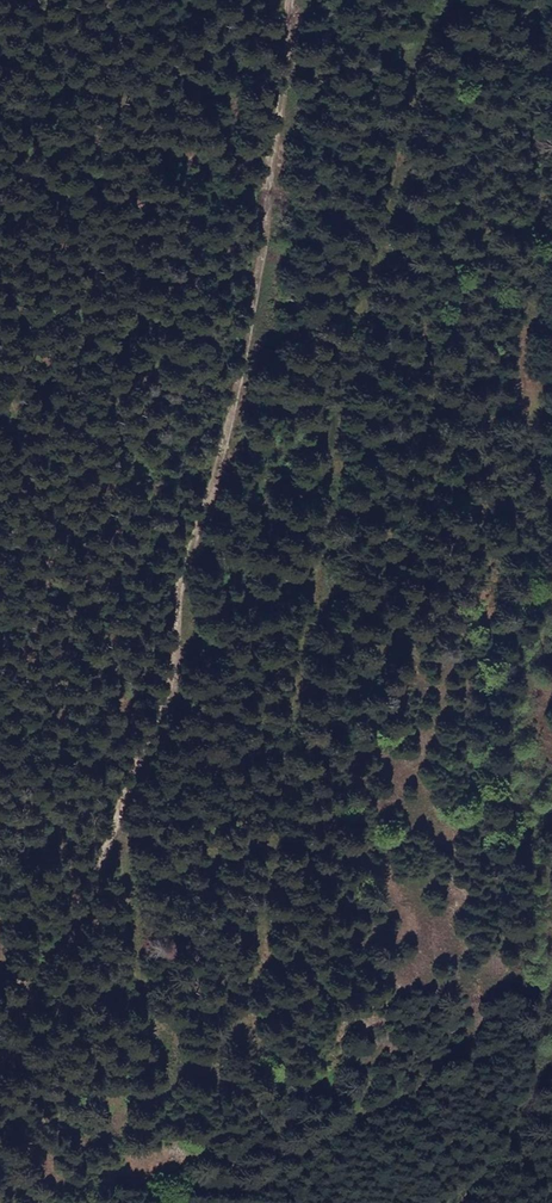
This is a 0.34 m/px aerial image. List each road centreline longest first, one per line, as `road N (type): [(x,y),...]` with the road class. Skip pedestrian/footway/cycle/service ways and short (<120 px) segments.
road 1 (track): [(68,931),(175,1071),(211,1051),(253,962),(295,607),(443,0)]
road 2 (track): [(0,1079),(68,931),(165,683),(268,164),(289,0)]
road 3 (track): [(551,180),(536,449),(551,493)]
road 4 (track): [(527,0),(551,166)]

